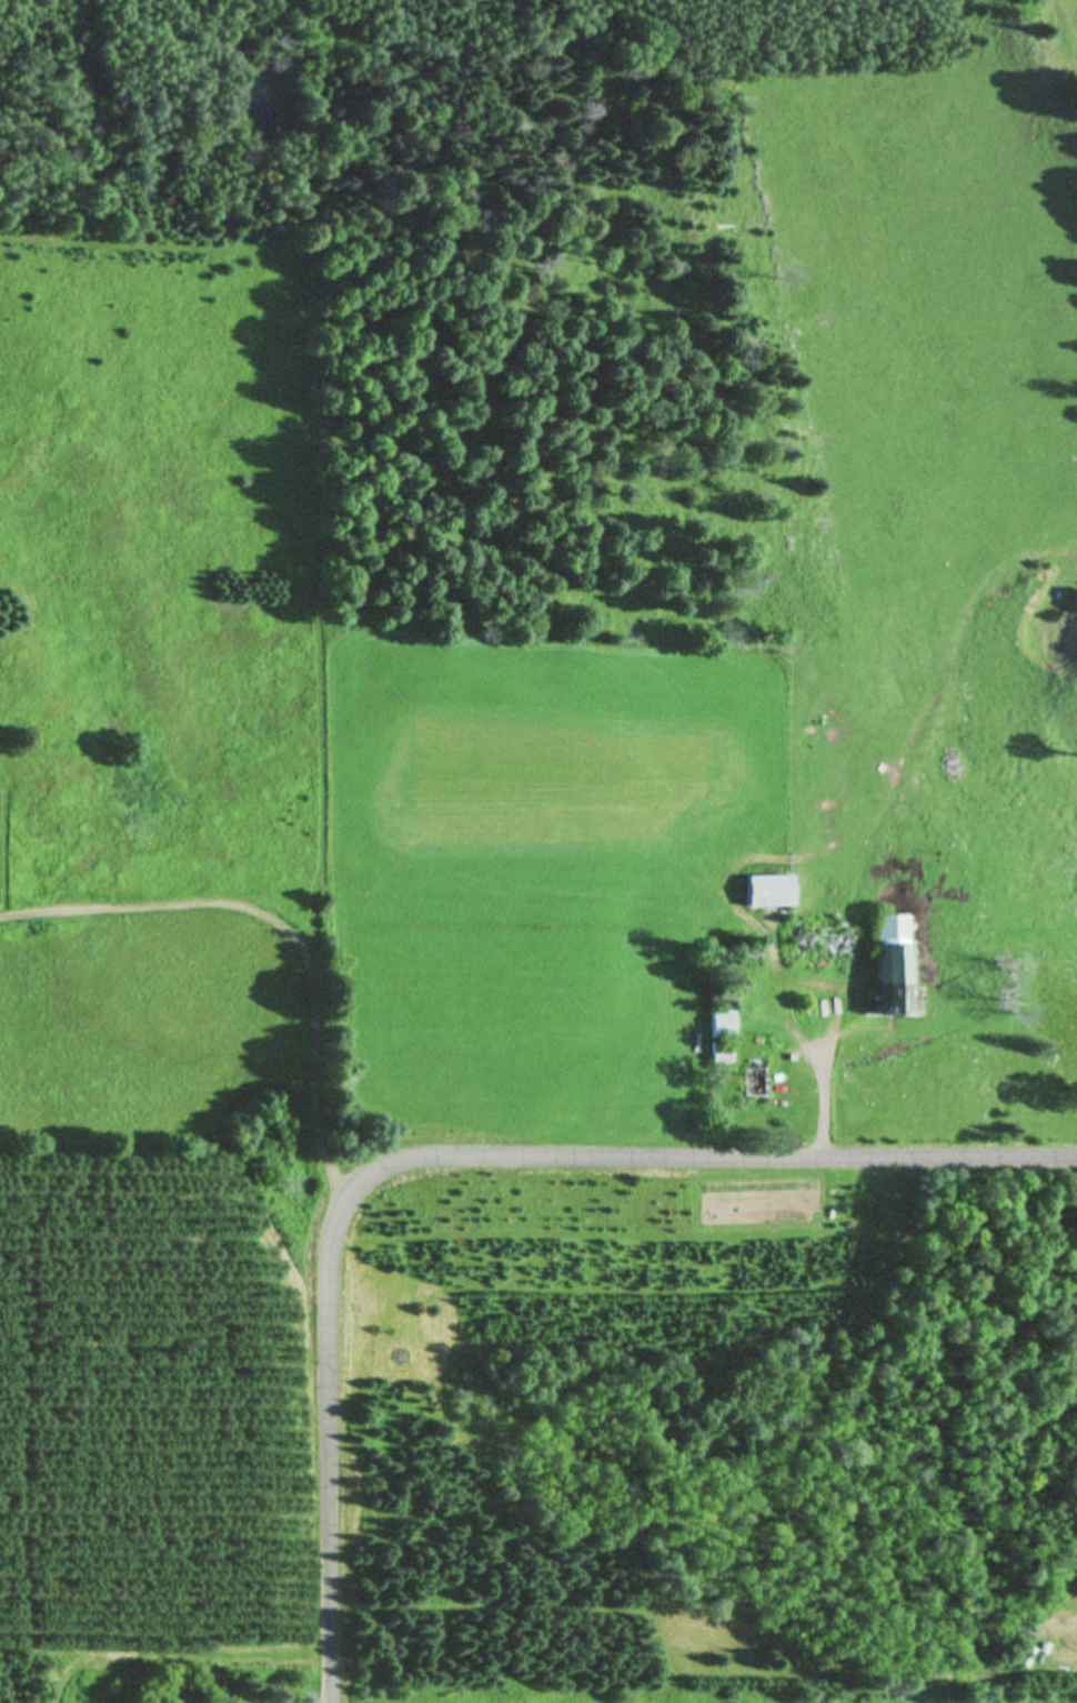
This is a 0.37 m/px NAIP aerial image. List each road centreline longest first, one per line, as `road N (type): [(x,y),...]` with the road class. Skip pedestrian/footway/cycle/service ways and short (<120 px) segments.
road 1 (residential): [(329,1702),(328,1295),(336,1209),(381,1171),(466,1154),(1076,1161)]

